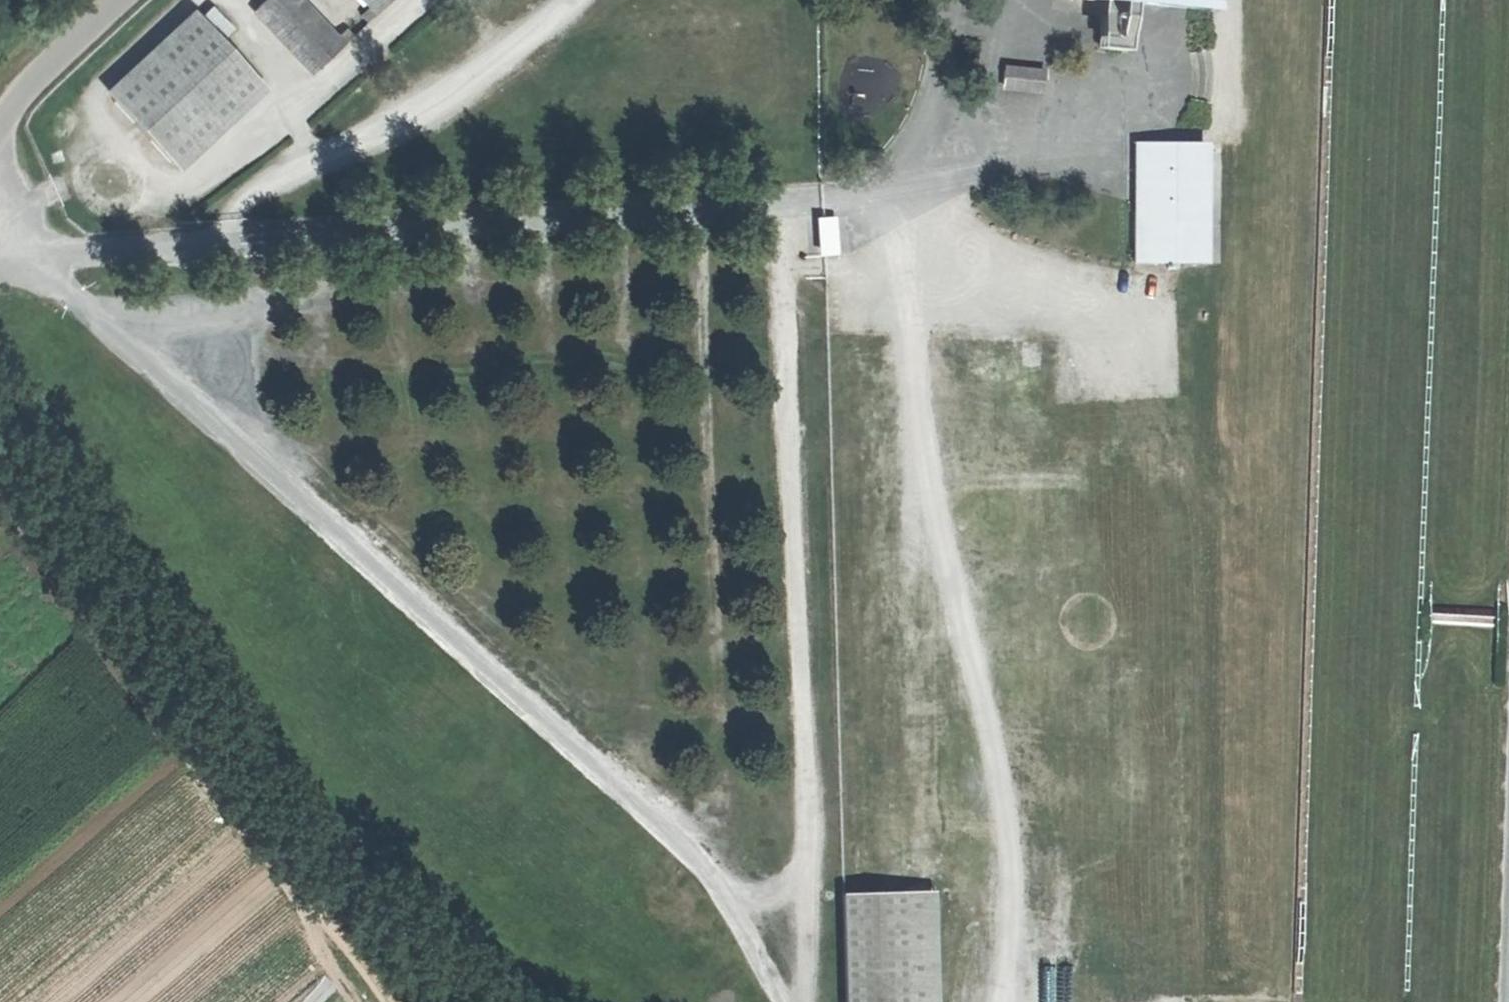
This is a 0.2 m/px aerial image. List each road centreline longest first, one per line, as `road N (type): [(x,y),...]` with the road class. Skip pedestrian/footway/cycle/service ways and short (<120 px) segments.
road 1 (track): [(0,489),(157,712),(388,1001)]
road 2 (unclassified): [(0,117),(118,0)]

